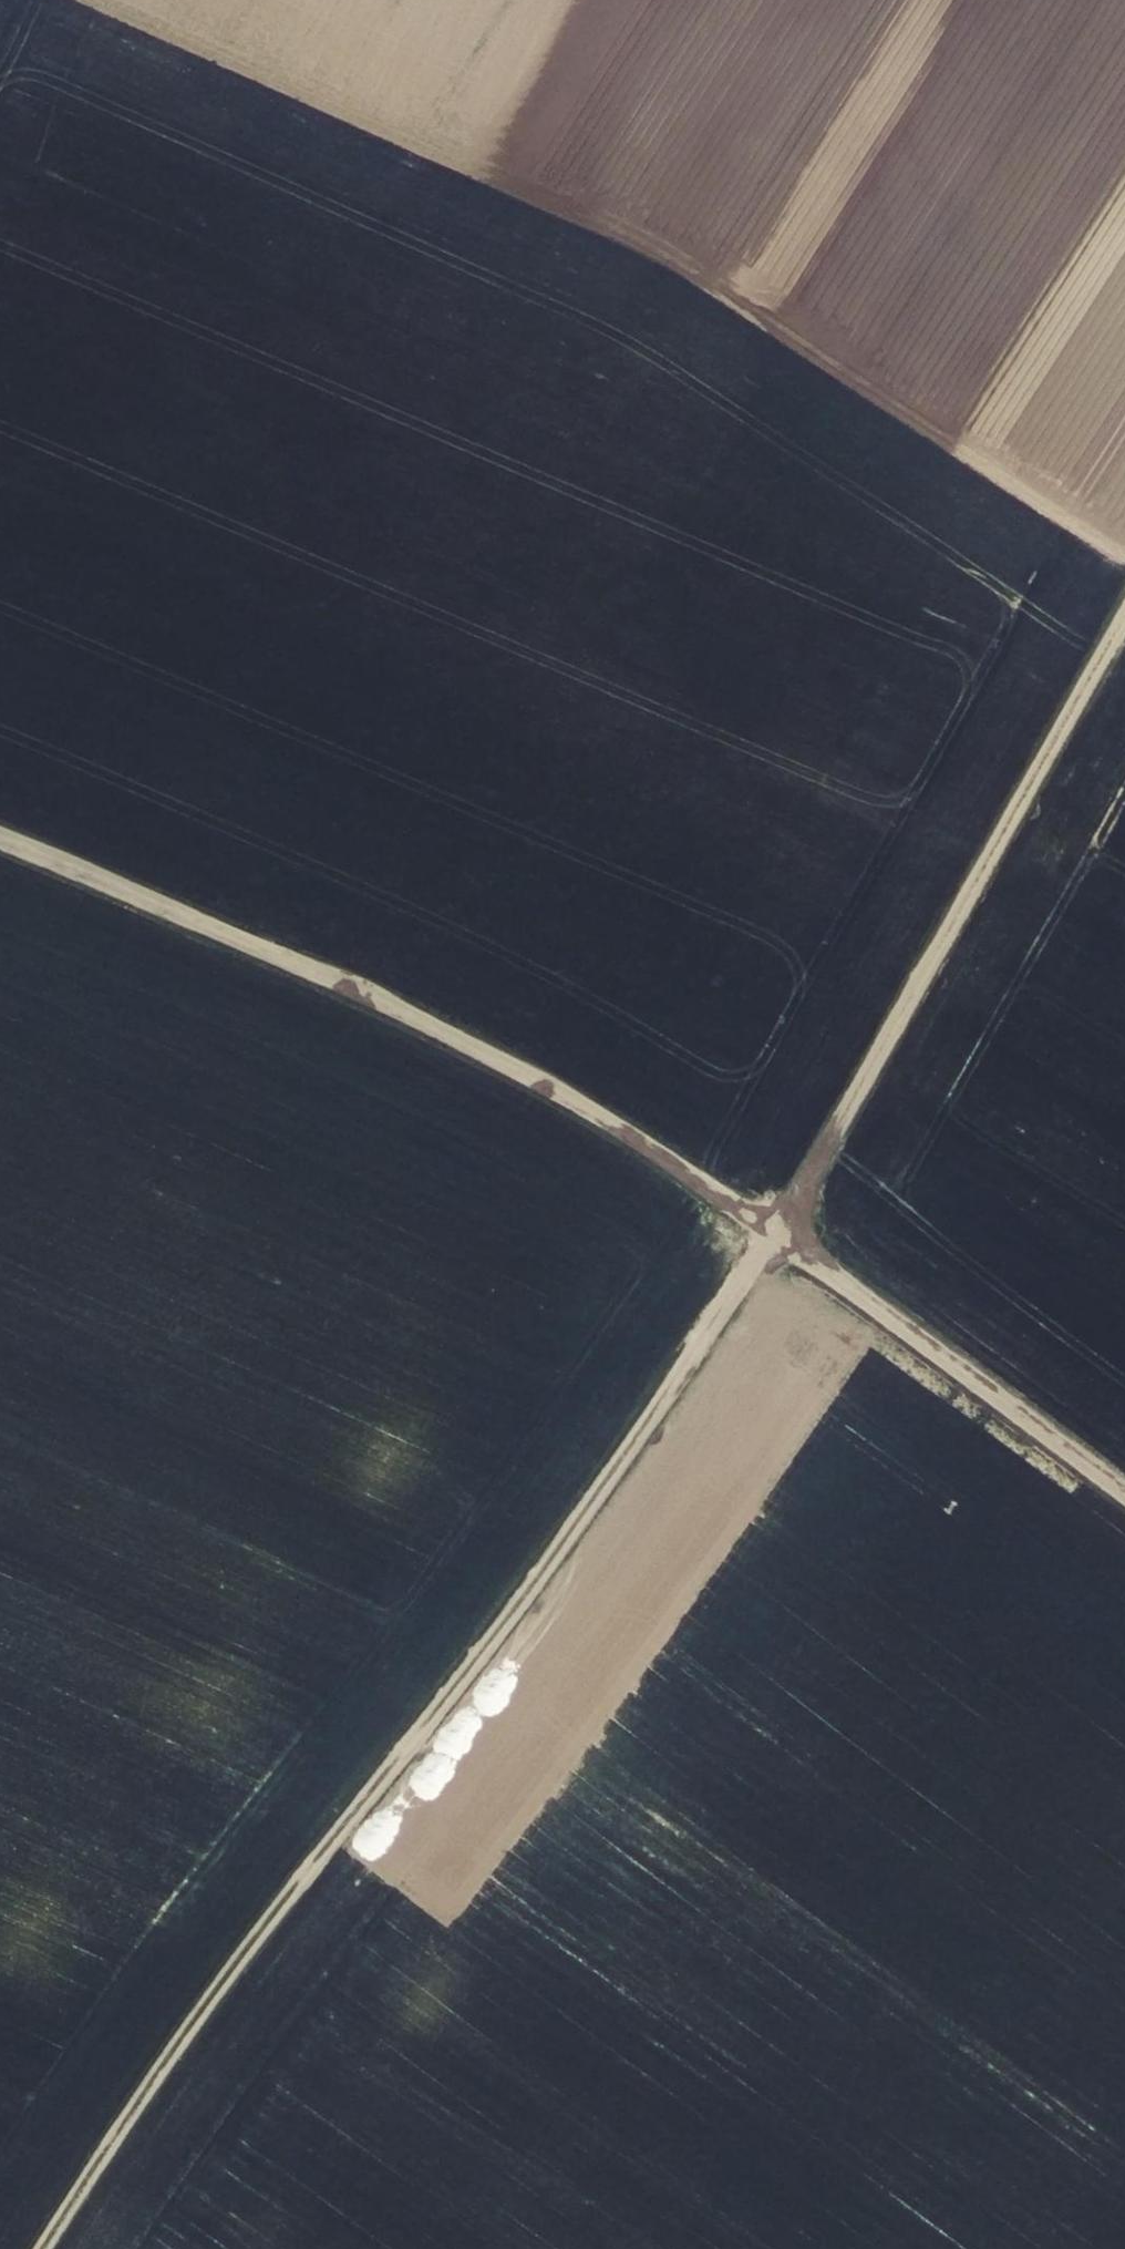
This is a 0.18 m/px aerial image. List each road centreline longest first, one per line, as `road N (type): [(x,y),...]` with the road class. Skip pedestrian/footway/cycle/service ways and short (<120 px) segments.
road 1 (track): [(46,2248),(226,1976),(779,1235),(992,860),(1124,583)]
road 2 (track): [(0,841),(234,941),(617,1129),(779,1235),(1124,1493)]

